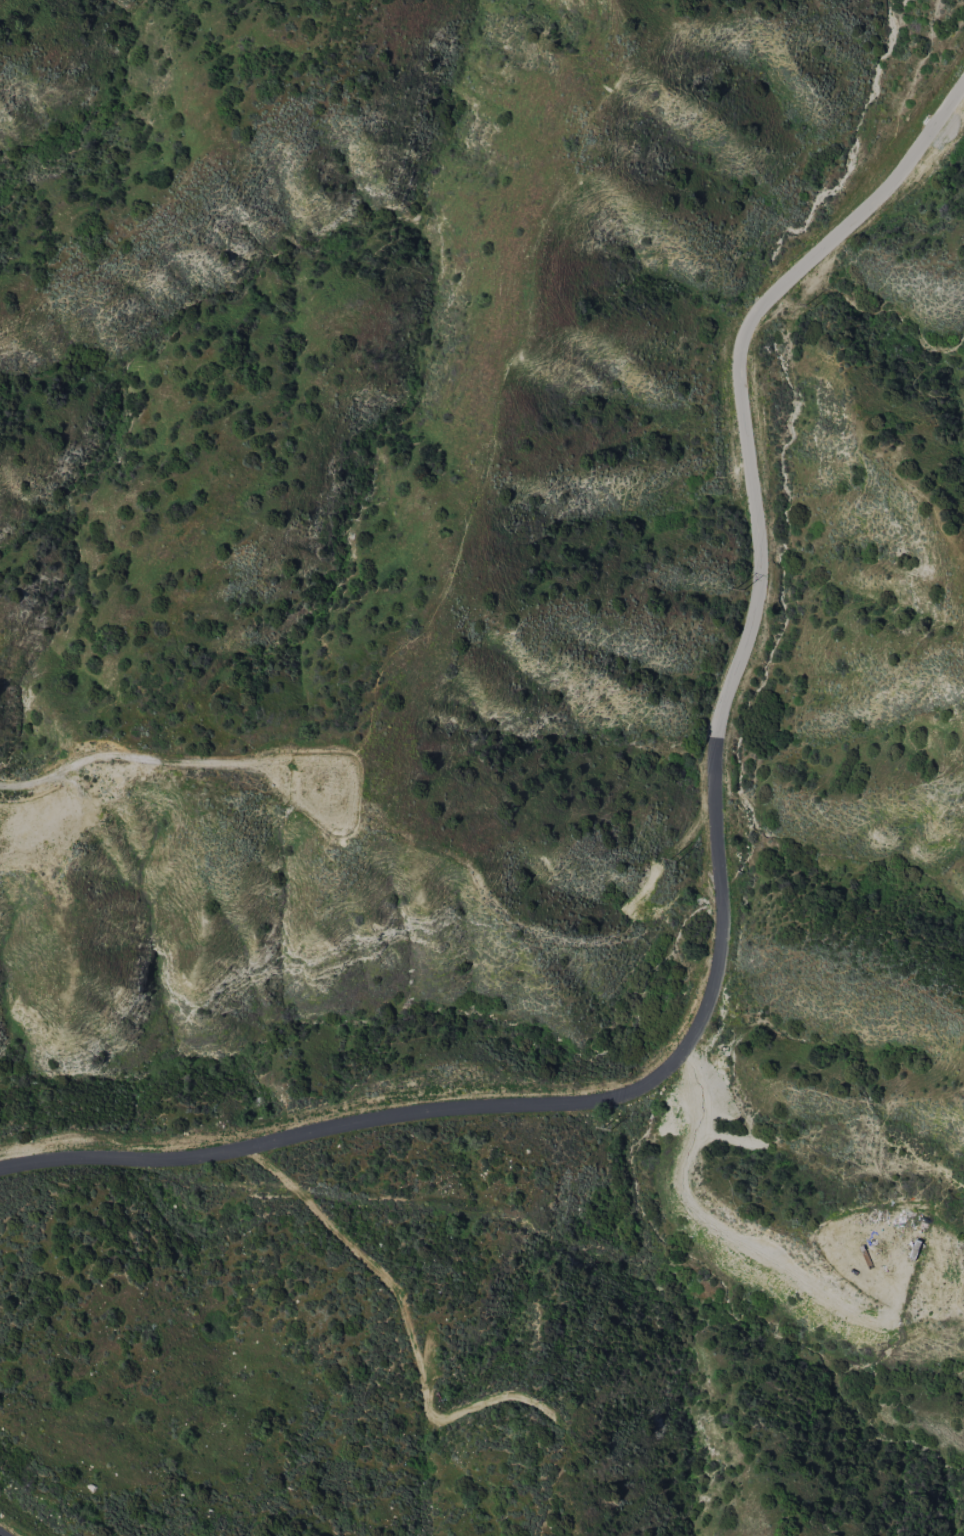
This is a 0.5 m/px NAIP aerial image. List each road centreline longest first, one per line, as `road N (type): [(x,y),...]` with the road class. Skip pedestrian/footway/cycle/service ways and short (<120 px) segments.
road 1 (residential): [(963,86),(896,176),(752,316),(742,342),(758,589),(716,737),(717,967),(706,1011),(670,1066),(638,1090),(587,1102),(407,1113),(193,1158),(69,1157),(0,1168)]

